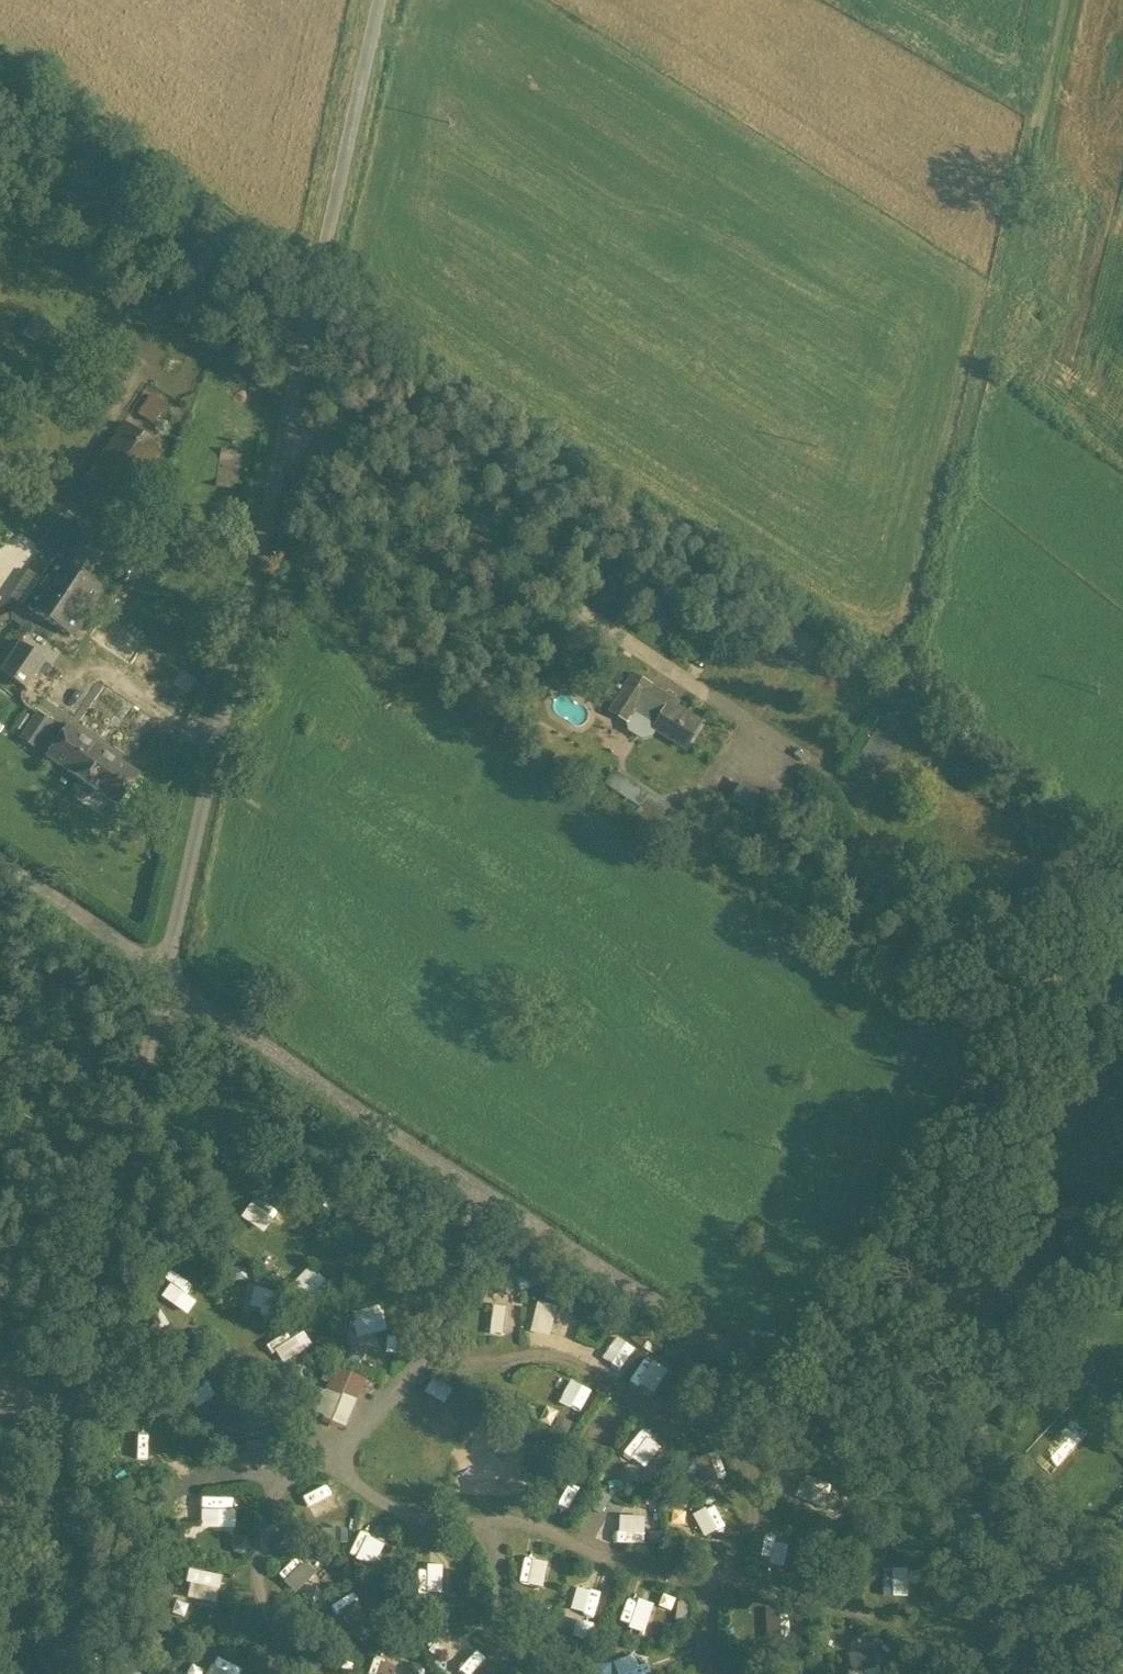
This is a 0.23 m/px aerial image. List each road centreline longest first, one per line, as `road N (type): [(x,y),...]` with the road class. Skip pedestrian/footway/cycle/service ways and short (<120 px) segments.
road 1 (track): [(1077,0),(910,674),(317,301)]
road 2 (unclassified): [(1122,1598),(359,1110),(165,973)]
road 3 (unclassified): [(165,973),(384,0)]
road 4 (unclassified): [(4,1673),(165,973)]
road 5 (track): [(289,424),(741,715)]
road 6 (track): [(0,48),(325,264)]
road 7 (unclassified): [(165,973),(0,867)]
road 8 (track): [(218,740),(83,667)]

